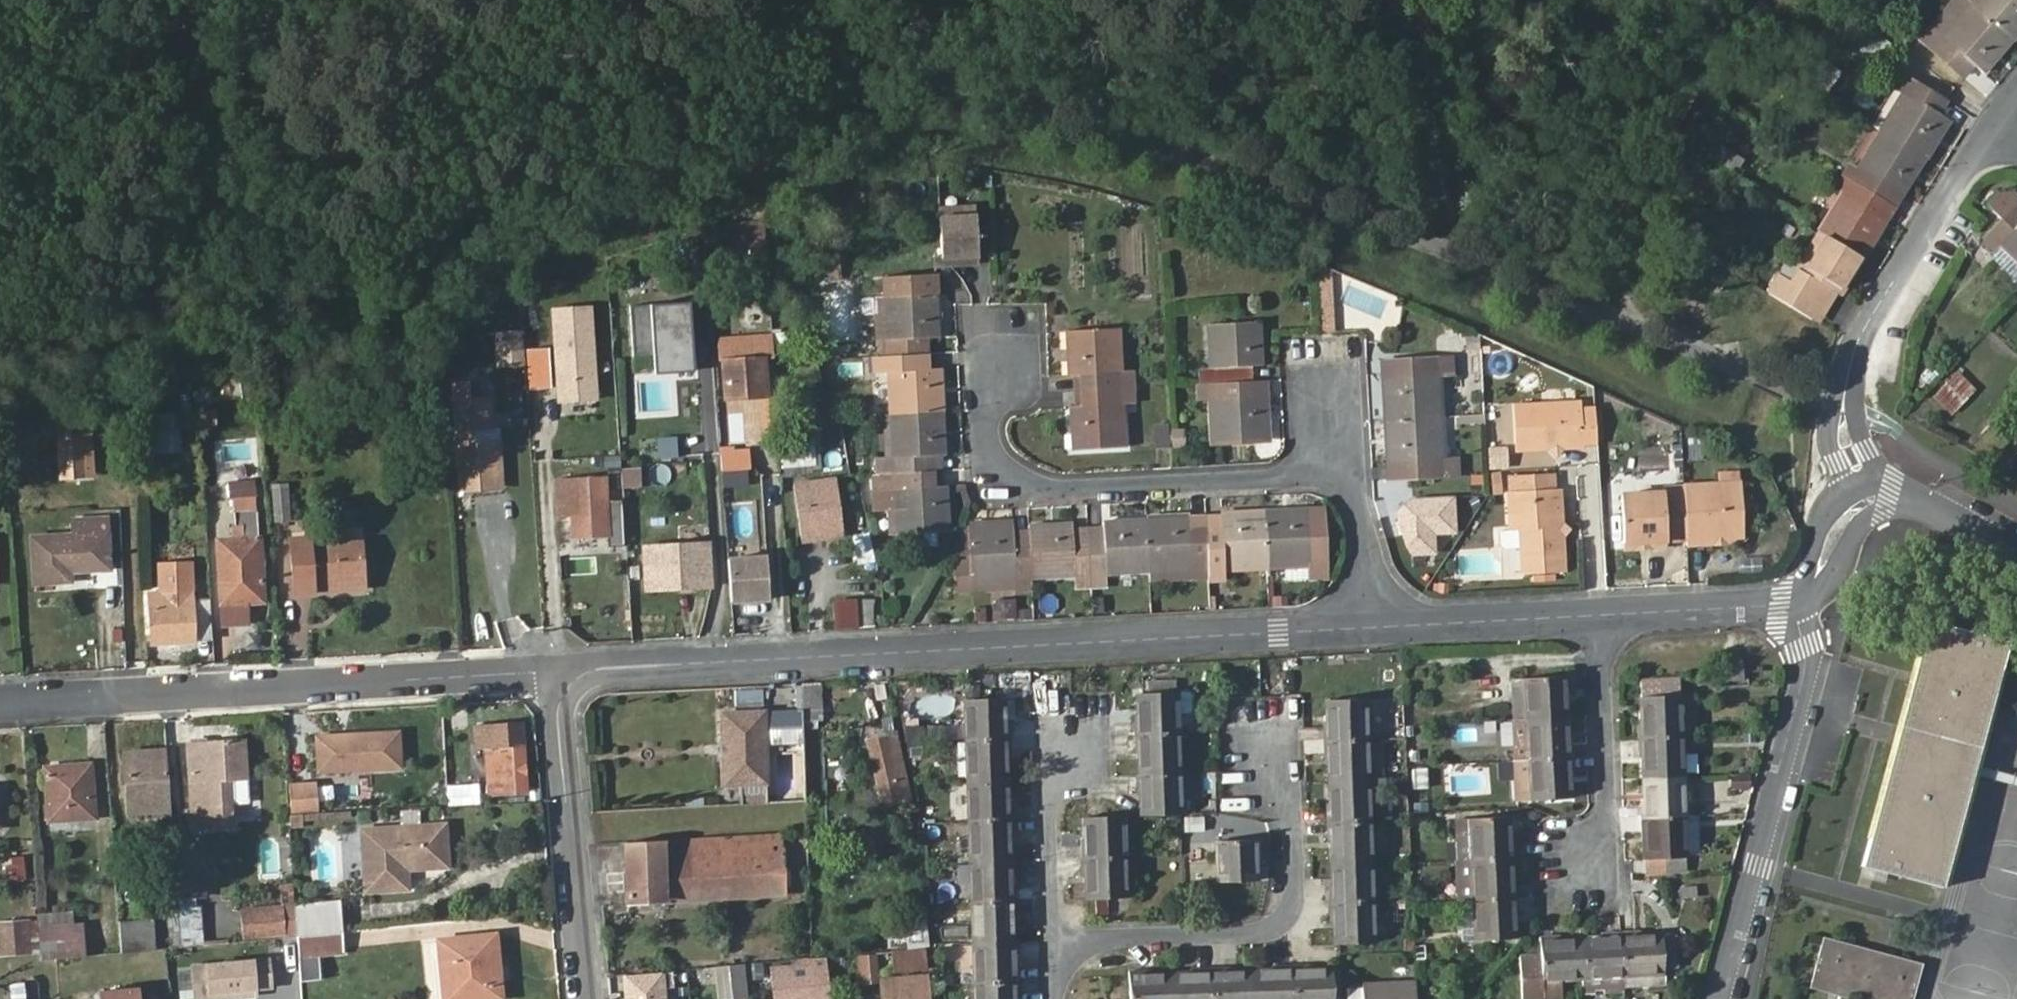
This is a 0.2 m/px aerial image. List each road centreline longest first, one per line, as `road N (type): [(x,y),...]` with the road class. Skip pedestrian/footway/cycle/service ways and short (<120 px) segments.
road 1 (residential): [(556,672),(1377,624)]
road 2 (residential): [(0,704),(556,672)]
road 3 (residential): [(1349,467),(1033,485),(1006,476),(995,453),(991,356)]
road 4 (residential): [(1869,497),(1844,412),(1856,349),(1883,292),(2007,117)]
road 5 (residential): [(1053,942),(1278,926),(1297,900),(1292,803),(1264,742)]
road 6 (residential): [(1715,998),(1804,701),(1809,647),(1798,603)]
road 7 (residential): [(589,998),(556,672)]
road 8 (residential): [(1603,616),(1607,851),(1555,856)]
road 9 (residential): [(1377,624),(1603,616)]
road 10 (residential): [(1053,942),(1050,806),(1077,750)]
road 11 (residential): [(1603,616),(1798,603)]
road 12 (residential): [(2016,551),(1918,495),(1869,497)]
road 13 (residential): [(1377,624),(1349,467)]
road 14 (residential): [(1798,603),(1818,583),(1836,535),(1869,497)]

